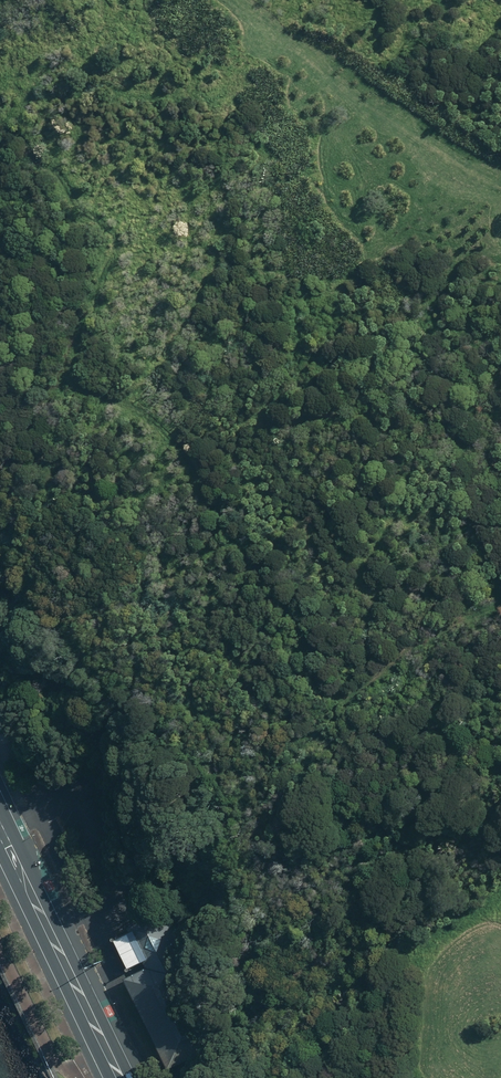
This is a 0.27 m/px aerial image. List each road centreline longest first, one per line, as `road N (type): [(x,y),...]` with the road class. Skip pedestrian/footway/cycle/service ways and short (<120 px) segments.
road 1 (track): [(500,609),(458,620),(360,687),(342,694),(318,685),(295,614),(244,553),(175,439),(138,414),(102,404),(83,386),(75,370),(82,255),(75,218),(39,157),(0,129)]
road 2 (track): [(225,0),(500,180)]
road 3 (track): [(445,376),(256,432),(177,442)]
road 4 (primary): [(121,1077),(0,829)]

